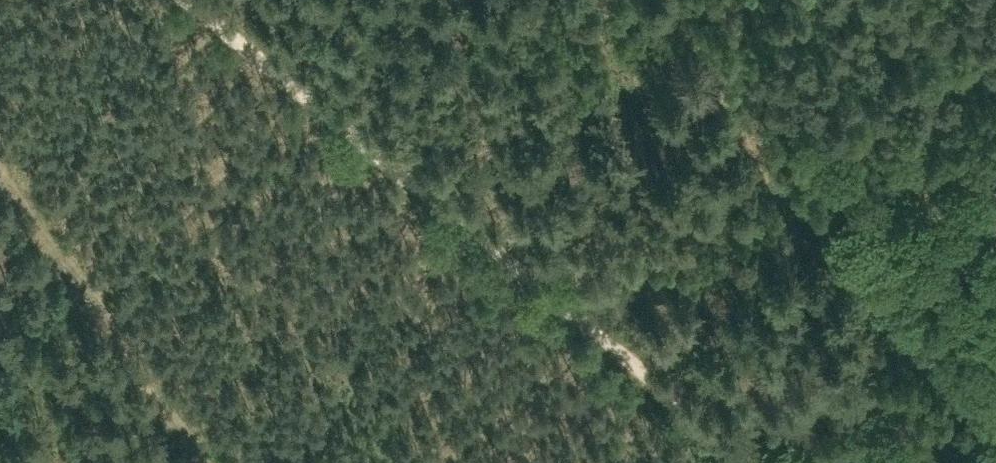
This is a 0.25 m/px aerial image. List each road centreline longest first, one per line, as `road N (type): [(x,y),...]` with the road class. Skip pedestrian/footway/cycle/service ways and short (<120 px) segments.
road 1 (track): [(189,0),(748,462)]
road 2 (track): [(198,462),(0,182)]

